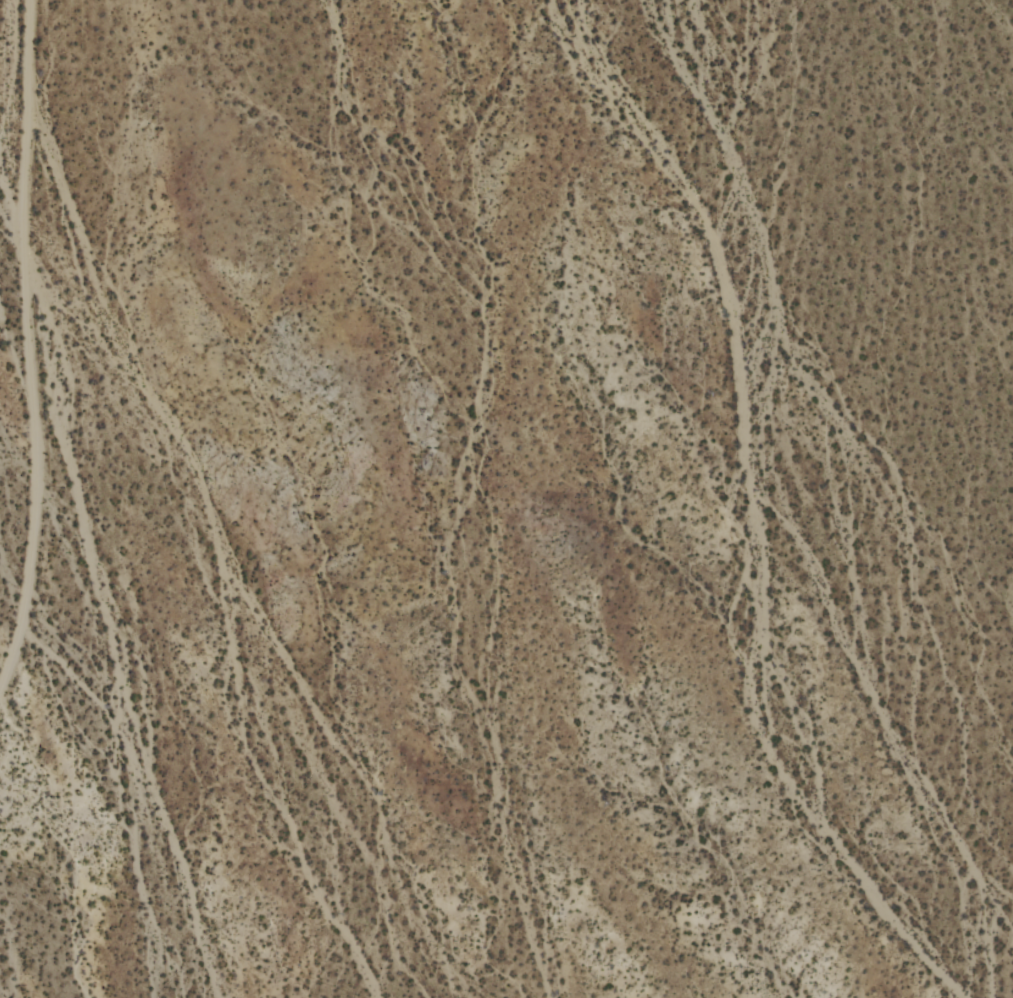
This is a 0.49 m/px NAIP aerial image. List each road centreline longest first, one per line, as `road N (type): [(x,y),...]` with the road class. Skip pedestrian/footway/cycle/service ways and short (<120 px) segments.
road 1 (track): [(0,690),(35,523),(22,267),(30,0)]

